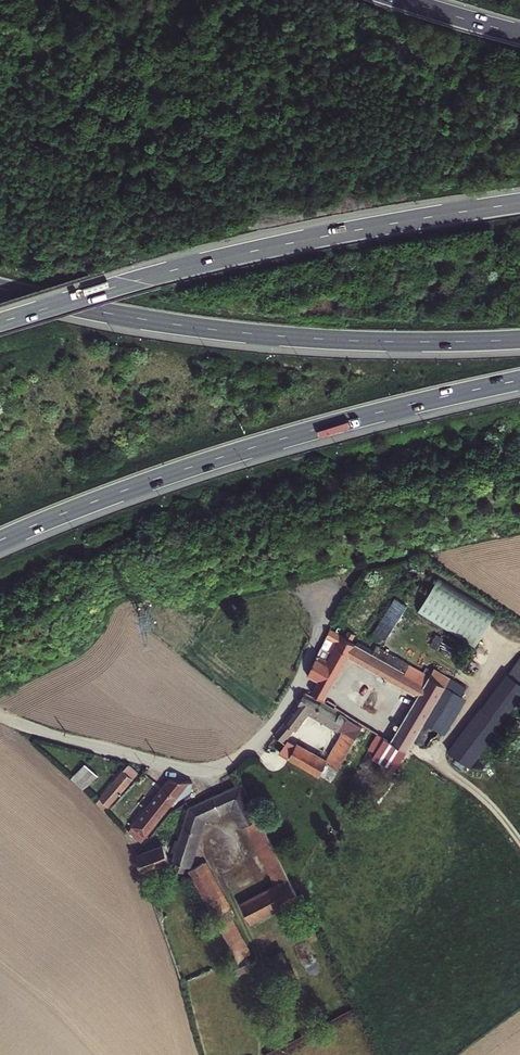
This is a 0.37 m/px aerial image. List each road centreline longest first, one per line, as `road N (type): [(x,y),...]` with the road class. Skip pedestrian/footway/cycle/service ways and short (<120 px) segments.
road 1 (motorway): [(0,541),(227,455),(519,381)]
road 2 (motorway): [(519,203),(237,255),(0,321)]
road 3 (motorway): [(0,289),(114,317),(282,338),(519,340)]
road 4 (residential): [(0,717),(120,754),(221,771),(248,753),(305,673),(333,601)]
road 5 (track): [(422,751),(485,794),(519,837)]

